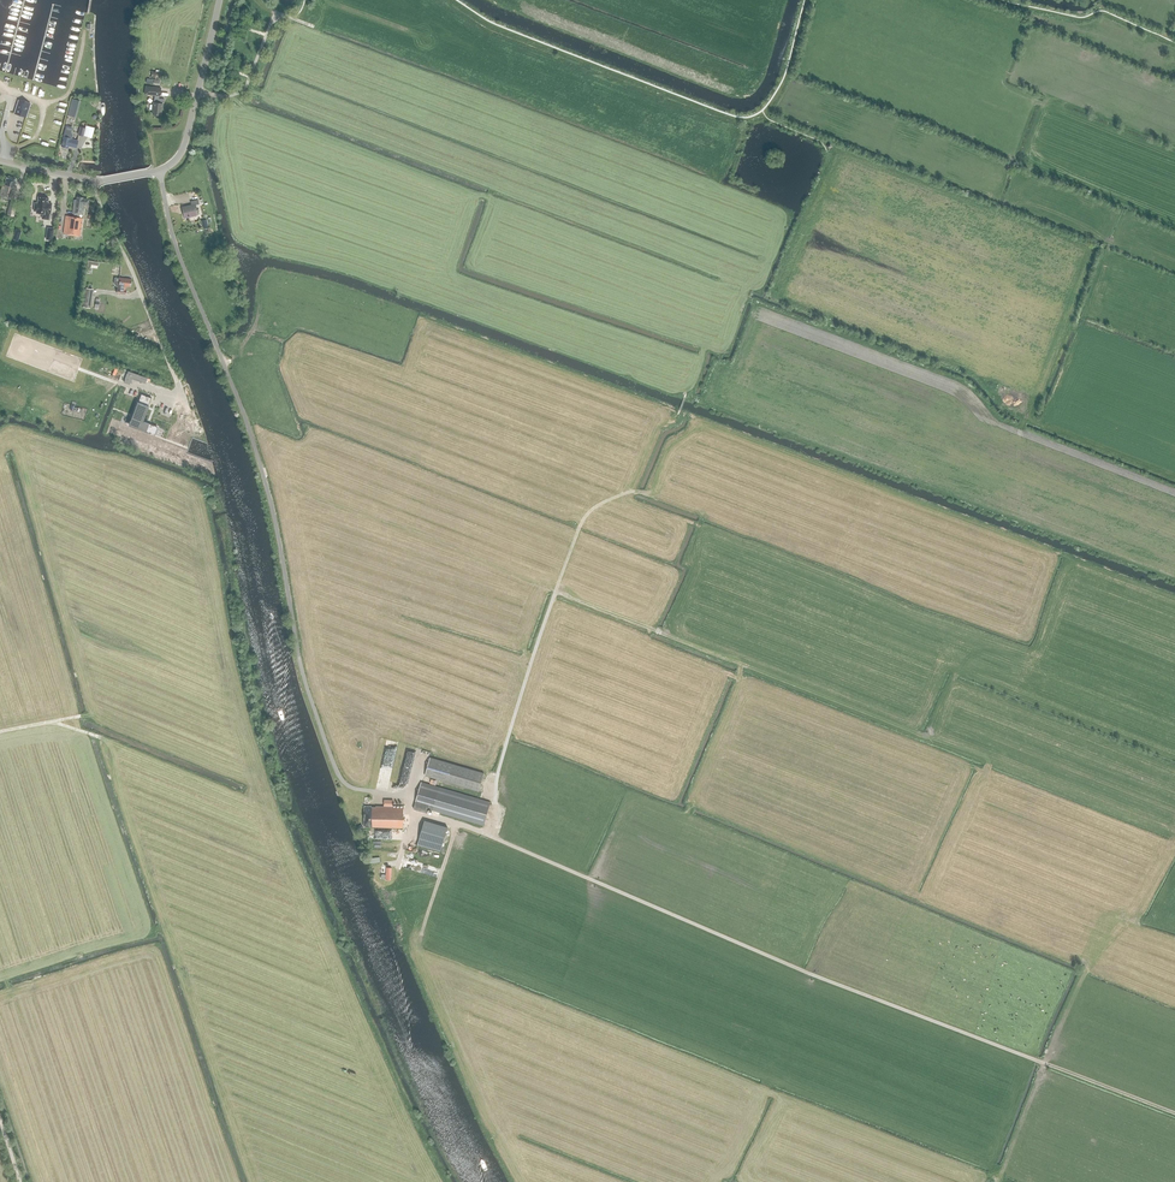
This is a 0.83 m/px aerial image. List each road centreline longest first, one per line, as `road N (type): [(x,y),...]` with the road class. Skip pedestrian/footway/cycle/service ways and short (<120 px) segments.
road 1 (track): [(414,815),(465,826),(800,970),(1174,1115)]
road 2 (unclassified): [(298,650),(245,414),(182,262),(159,170)]
road 3 (unclassified): [(176,382),(96,181)]
road 4 (track): [(197,93),(239,91),(275,12),(292,18)]

